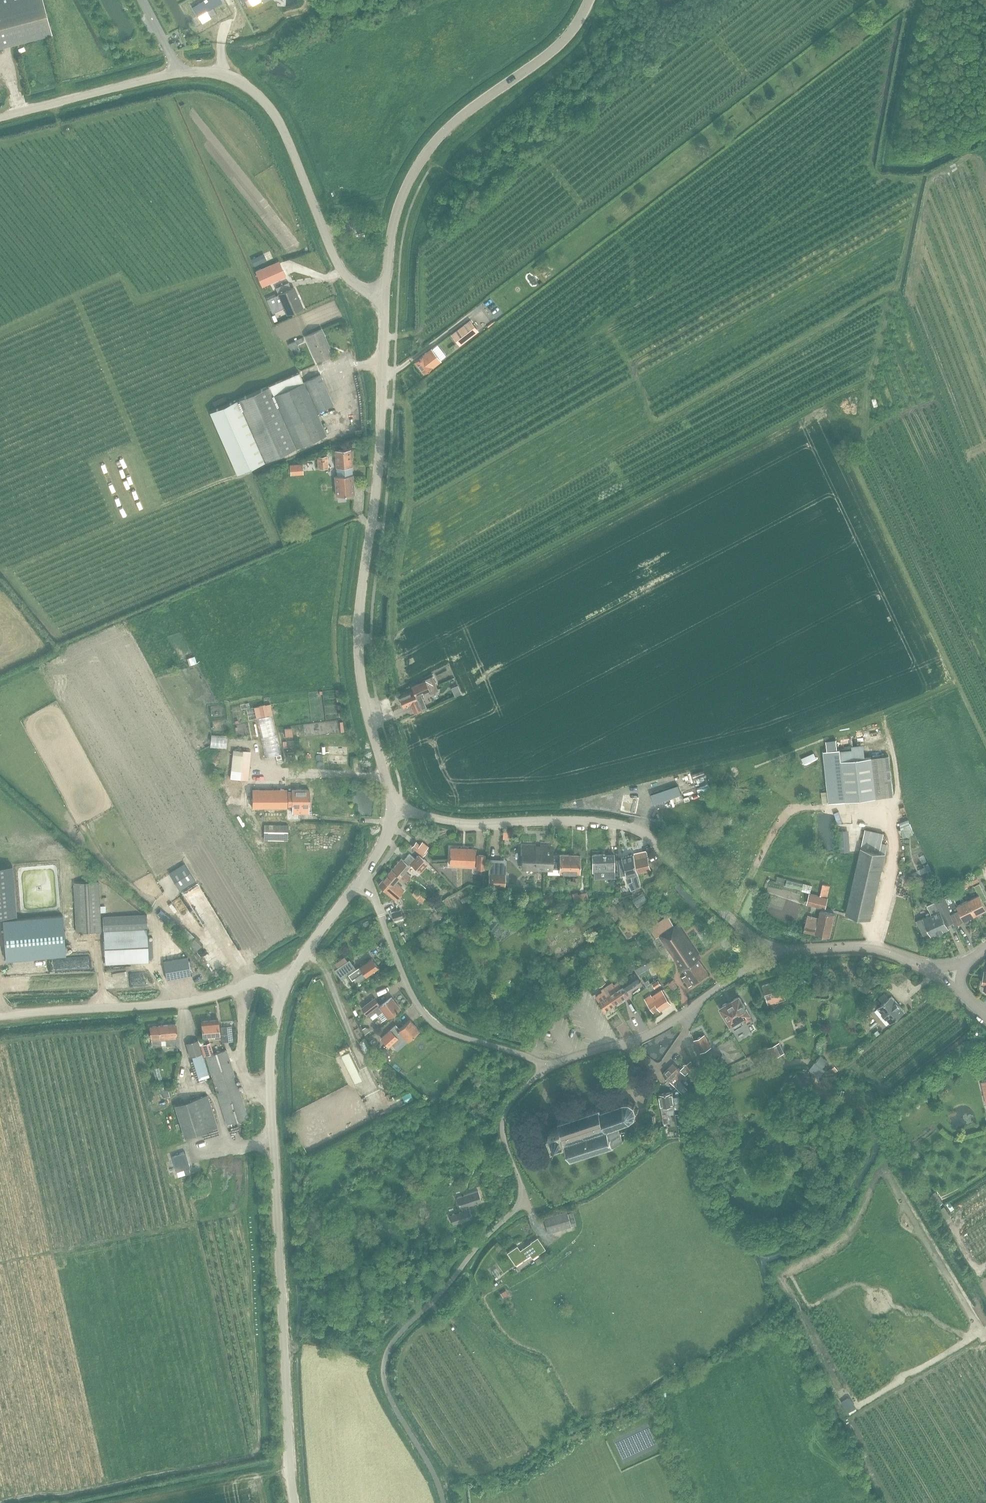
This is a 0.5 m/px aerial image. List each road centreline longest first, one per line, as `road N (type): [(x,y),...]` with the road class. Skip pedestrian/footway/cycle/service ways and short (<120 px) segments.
road 1 (unclassified): [(294,1502),(270,1079),(286,987)]
road 2 (secondary): [(395,808),(361,659),(385,301)]
road 3 (secondary): [(750,937),(643,833),(626,825),(459,823),(395,808)]
road 4 (secondary): [(385,301),(396,215),(429,150),(565,41),(591,0)]
road 5 (unclassified): [(383,1374),(394,1339),(519,1203),(504,1114),(548,1068)]
road 6 (unclassified): [(218,72),(276,116),(352,291),(385,301)]
road 7 (unclassified): [(0,1016),(171,1005),(255,980),(286,987)]
road 8 (residential): [(548,1068),(427,1016),(381,915)]
road 9 (unclassified): [(0,116),(174,72)]
road 10 (secondary): [(943,974),(875,945),(783,952)]
road 11 (unclassified): [(286,987),(362,878)]

